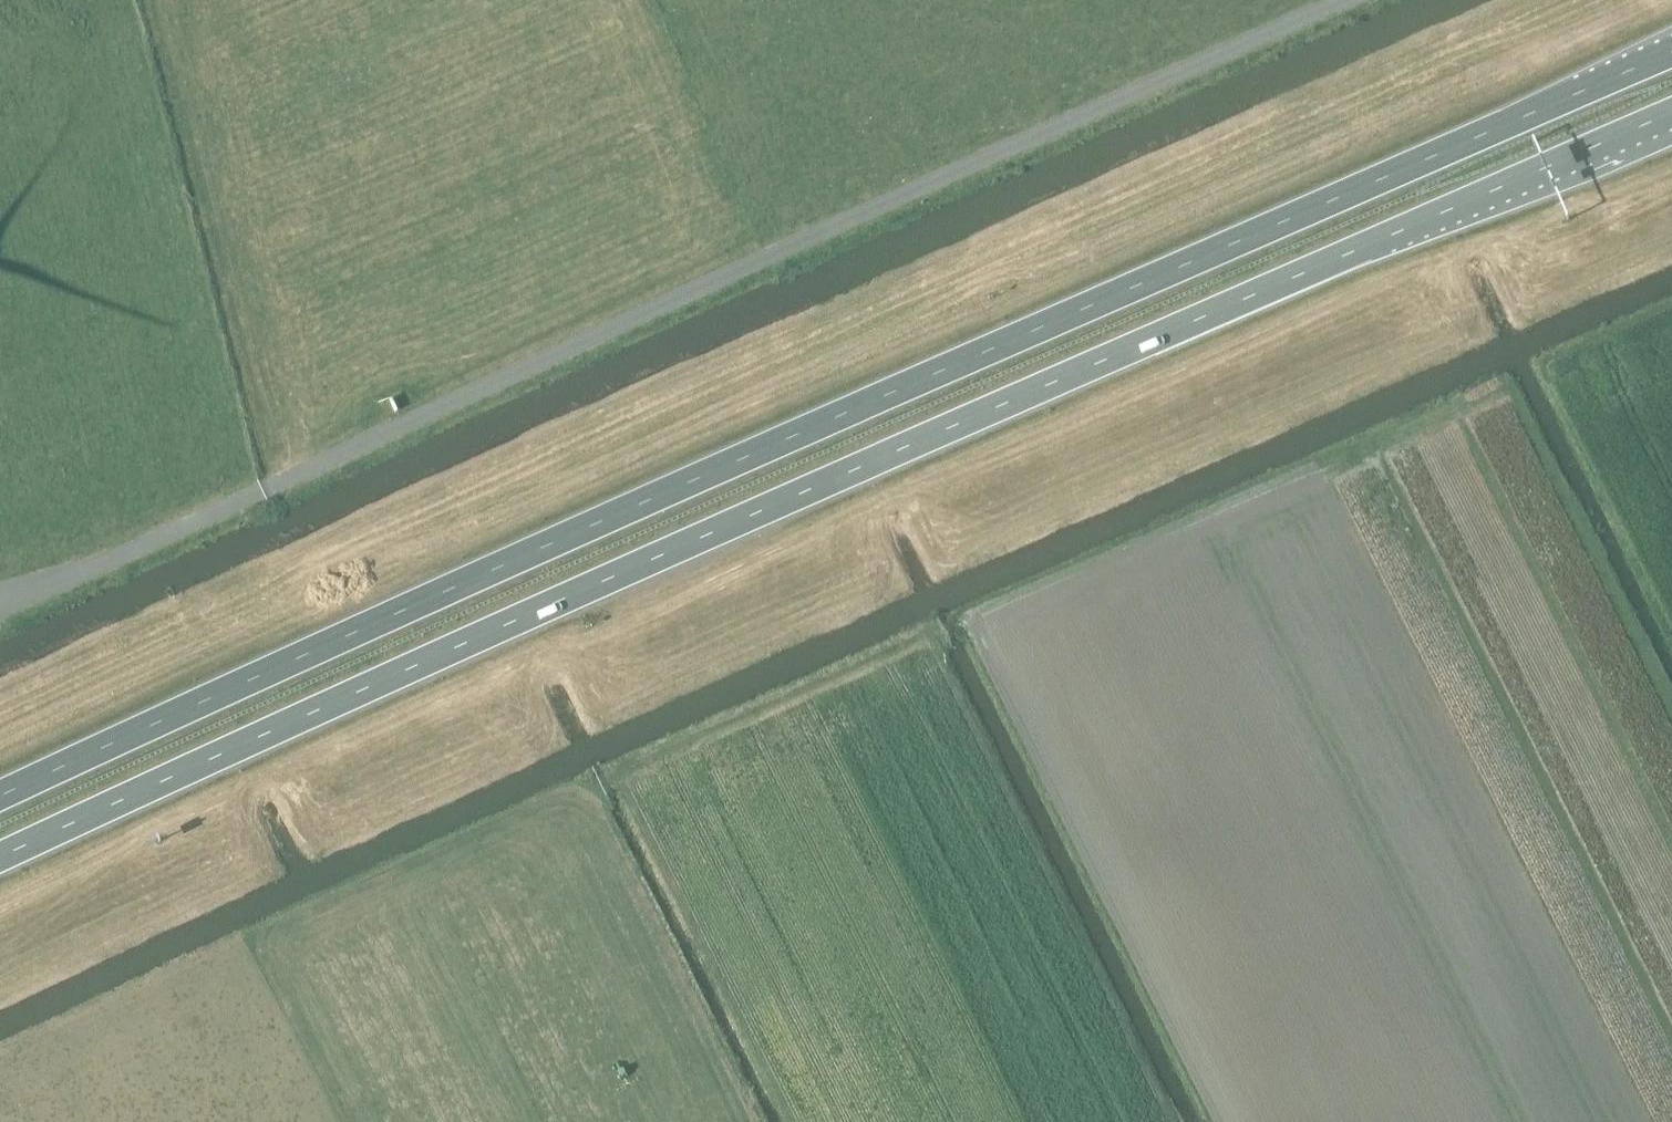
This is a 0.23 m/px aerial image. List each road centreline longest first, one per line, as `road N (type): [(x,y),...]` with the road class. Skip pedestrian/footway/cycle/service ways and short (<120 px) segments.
road 1 (trunk): [(0,858),(816,484),(1671,113)]
road 2 (trunk): [(1671,53),(894,391),(0,796)]
road 3 (track): [(0,600),(67,580),(1337,0)]

